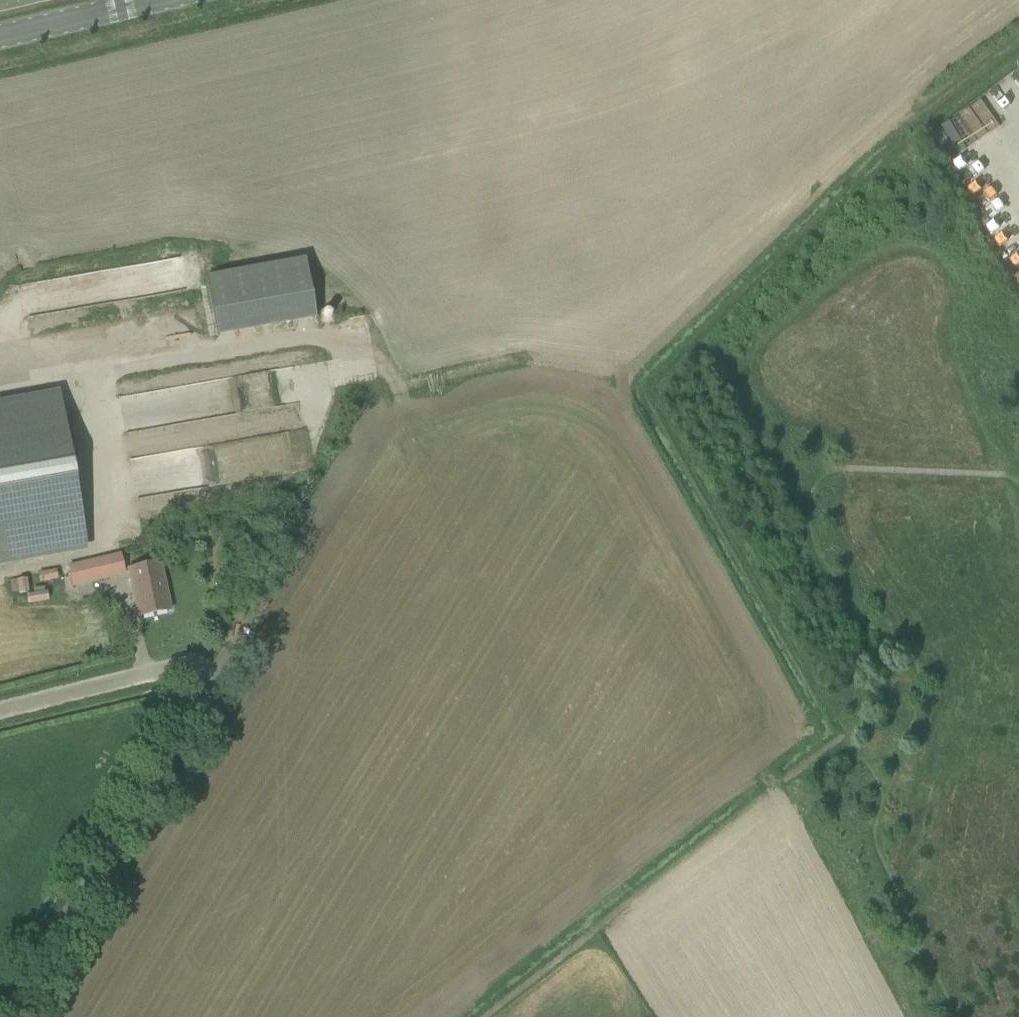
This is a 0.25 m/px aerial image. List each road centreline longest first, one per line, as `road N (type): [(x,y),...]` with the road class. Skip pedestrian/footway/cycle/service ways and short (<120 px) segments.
road 1 (residential): [(5,1016),(207,695),(207,677),(176,666),(0,710)]
road 2 (track): [(901,751),(922,696),(910,661),(829,573),(808,523),(803,491),(814,475),(842,467)]
road 3 (track): [(945,1016),(943,985),(904,945),(867,841),(901,751)]
road 4 (tertiary): [(0,38),(172,0)]

